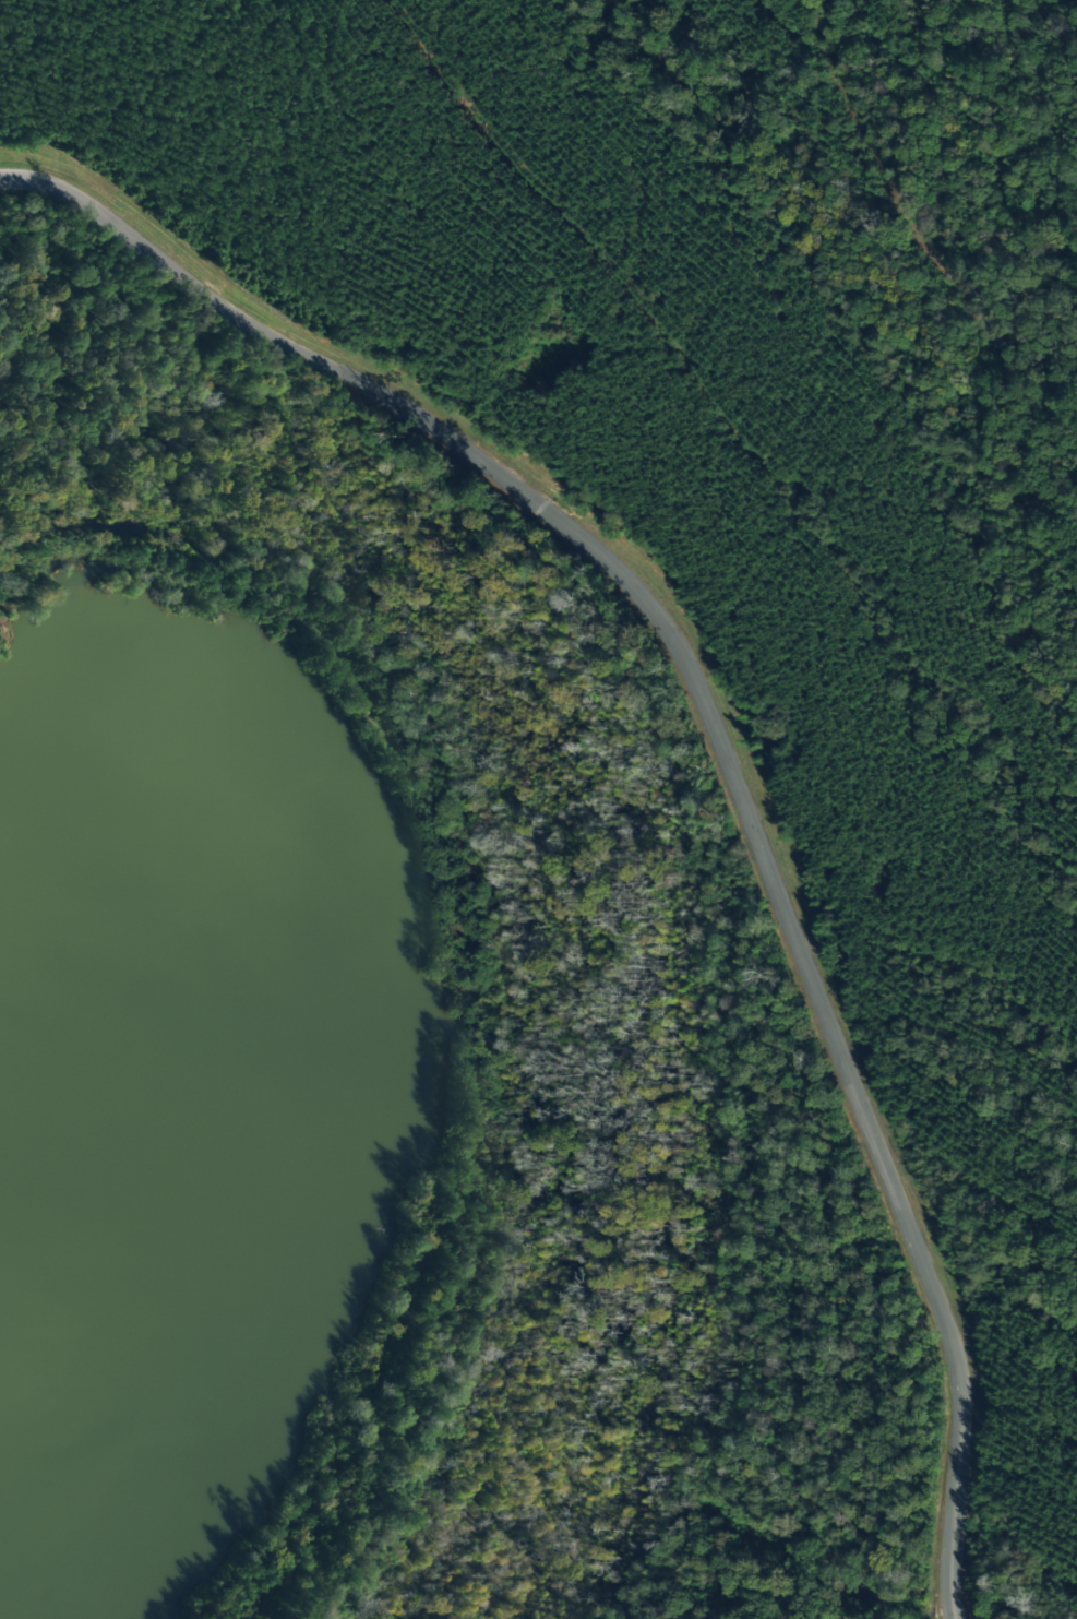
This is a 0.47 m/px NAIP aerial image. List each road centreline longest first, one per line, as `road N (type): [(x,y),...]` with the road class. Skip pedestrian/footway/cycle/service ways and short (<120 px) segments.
road 1 (residential): [(947,1618),(943,1558),(956,1431),(931,1286),(743,805),(671,643),(623,580),(456,445),(203,296),(67,197),(0,186)]

